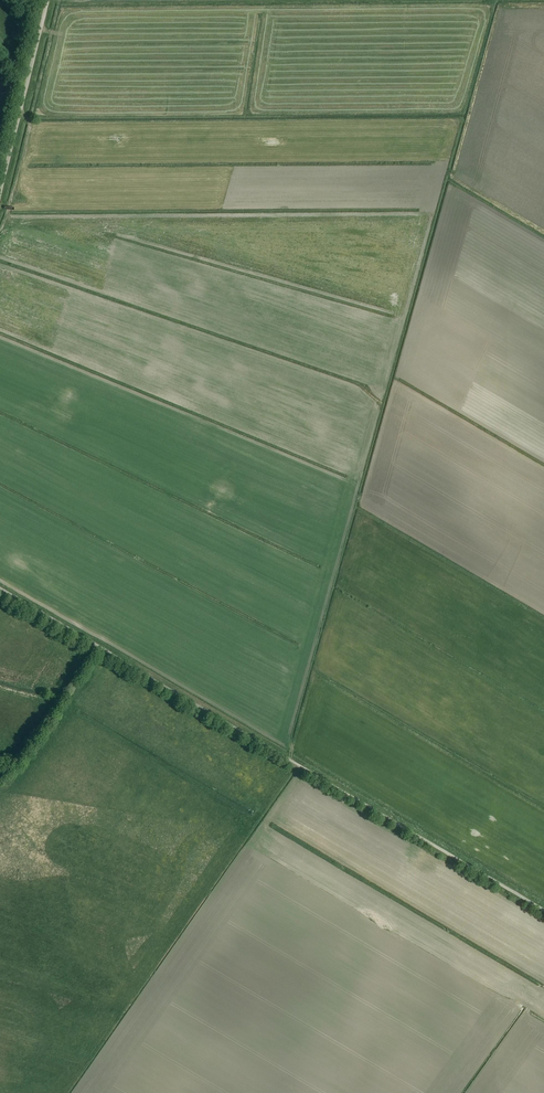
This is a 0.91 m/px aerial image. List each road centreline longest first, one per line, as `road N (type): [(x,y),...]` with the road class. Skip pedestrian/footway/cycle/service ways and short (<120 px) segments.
road 1 (unclassified): [(0,193),(47,0)]
road 2 (unclassified): [(543,911),(396,823)]

